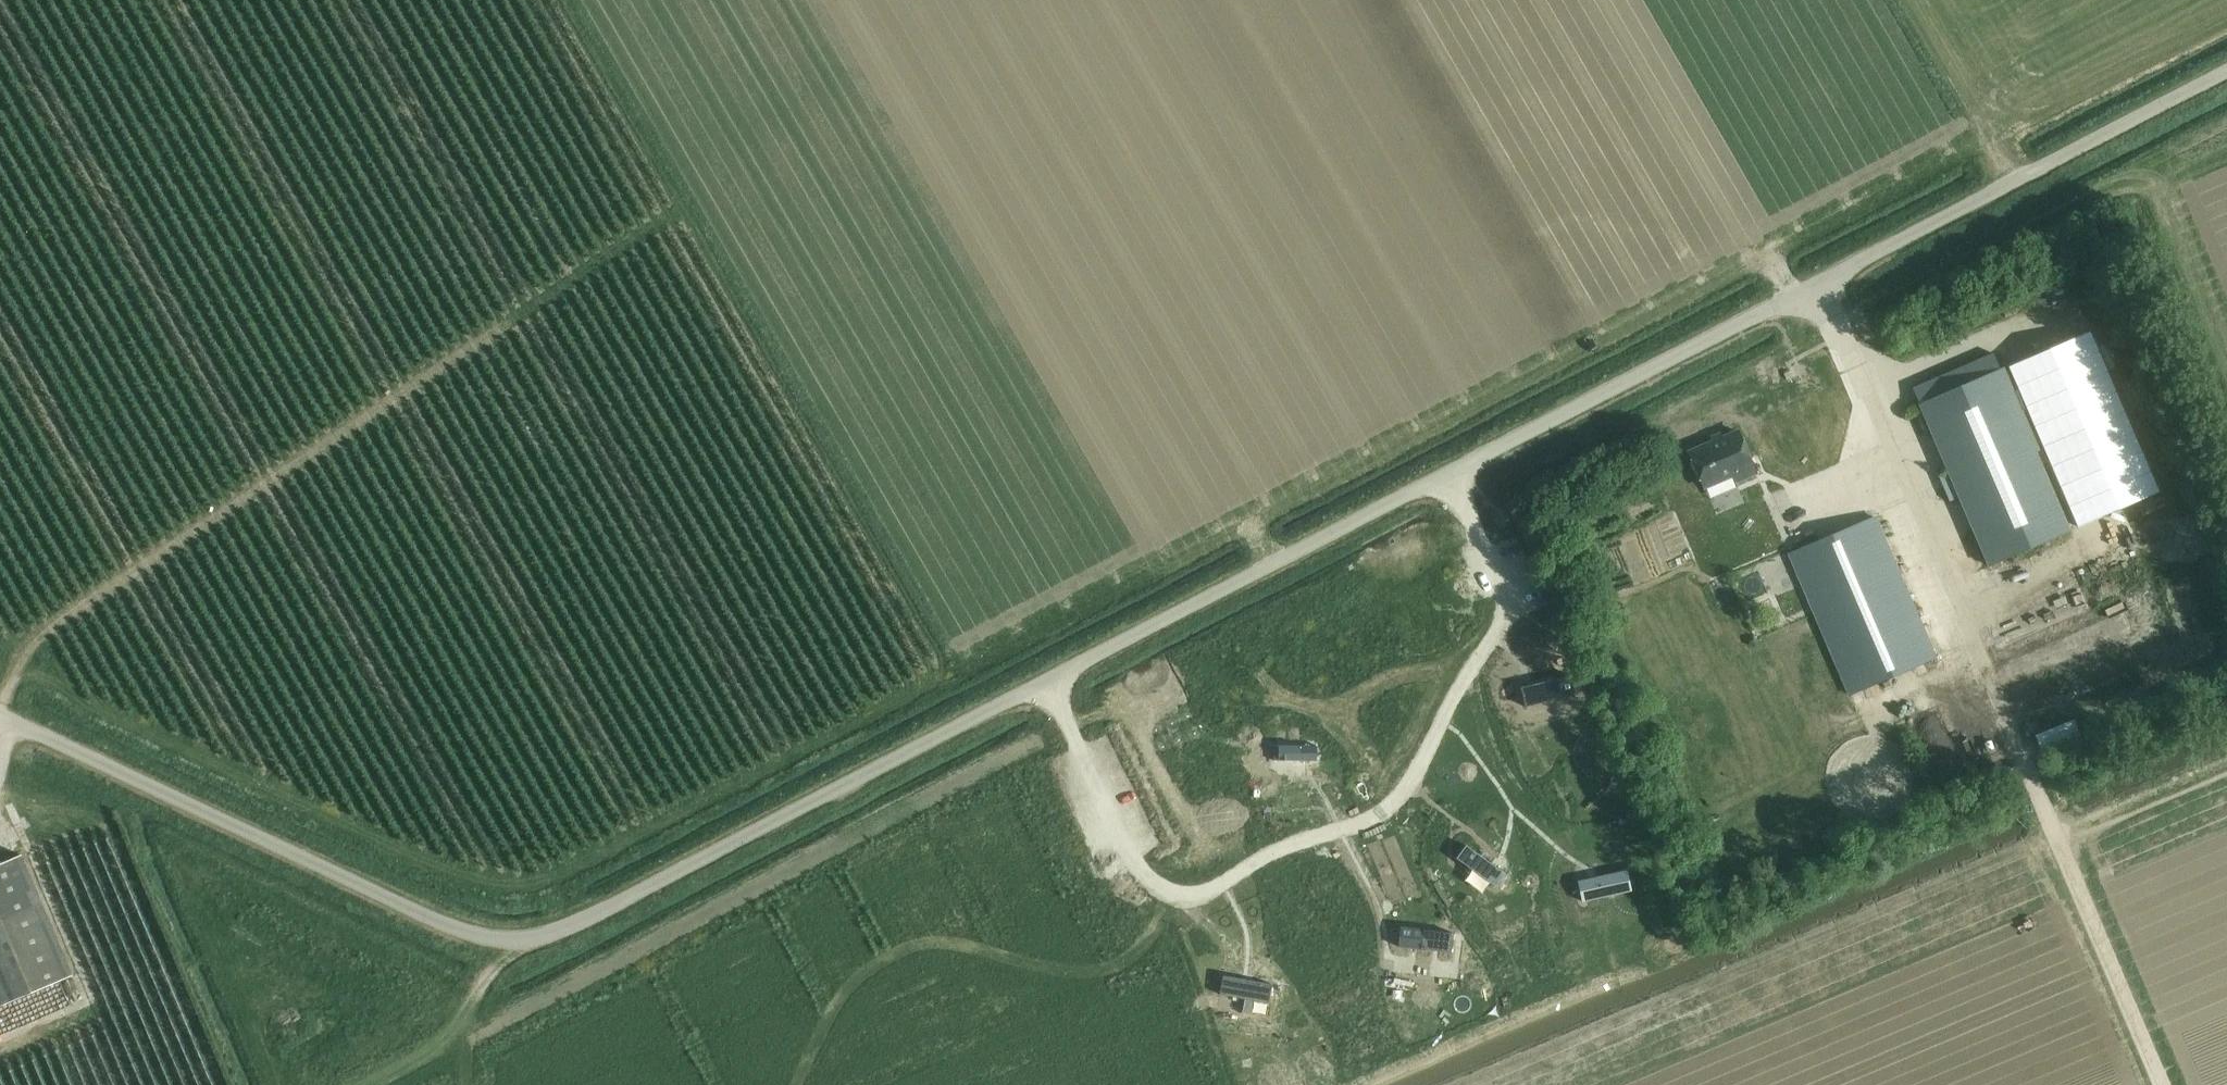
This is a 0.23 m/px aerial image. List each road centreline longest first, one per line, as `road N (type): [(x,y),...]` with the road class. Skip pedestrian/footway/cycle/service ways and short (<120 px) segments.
road 1 (unclassified): [(0,716),(456,929),(501,940),(545,936),(2226,68)]

